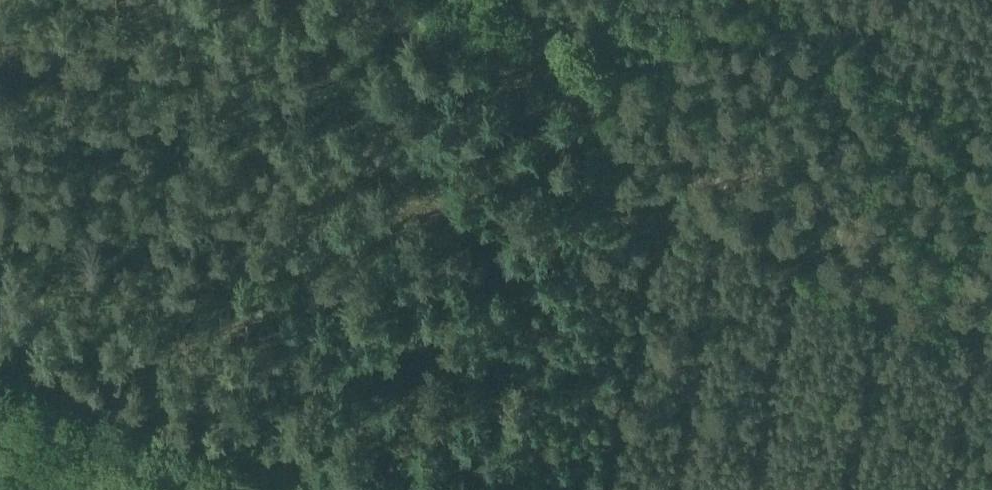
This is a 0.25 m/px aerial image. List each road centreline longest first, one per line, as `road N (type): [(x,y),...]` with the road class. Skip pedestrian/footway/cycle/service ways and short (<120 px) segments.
road 1 (track): [(991,244),(518,0)]
road 2 (track): [(266,489),(0,396)]

